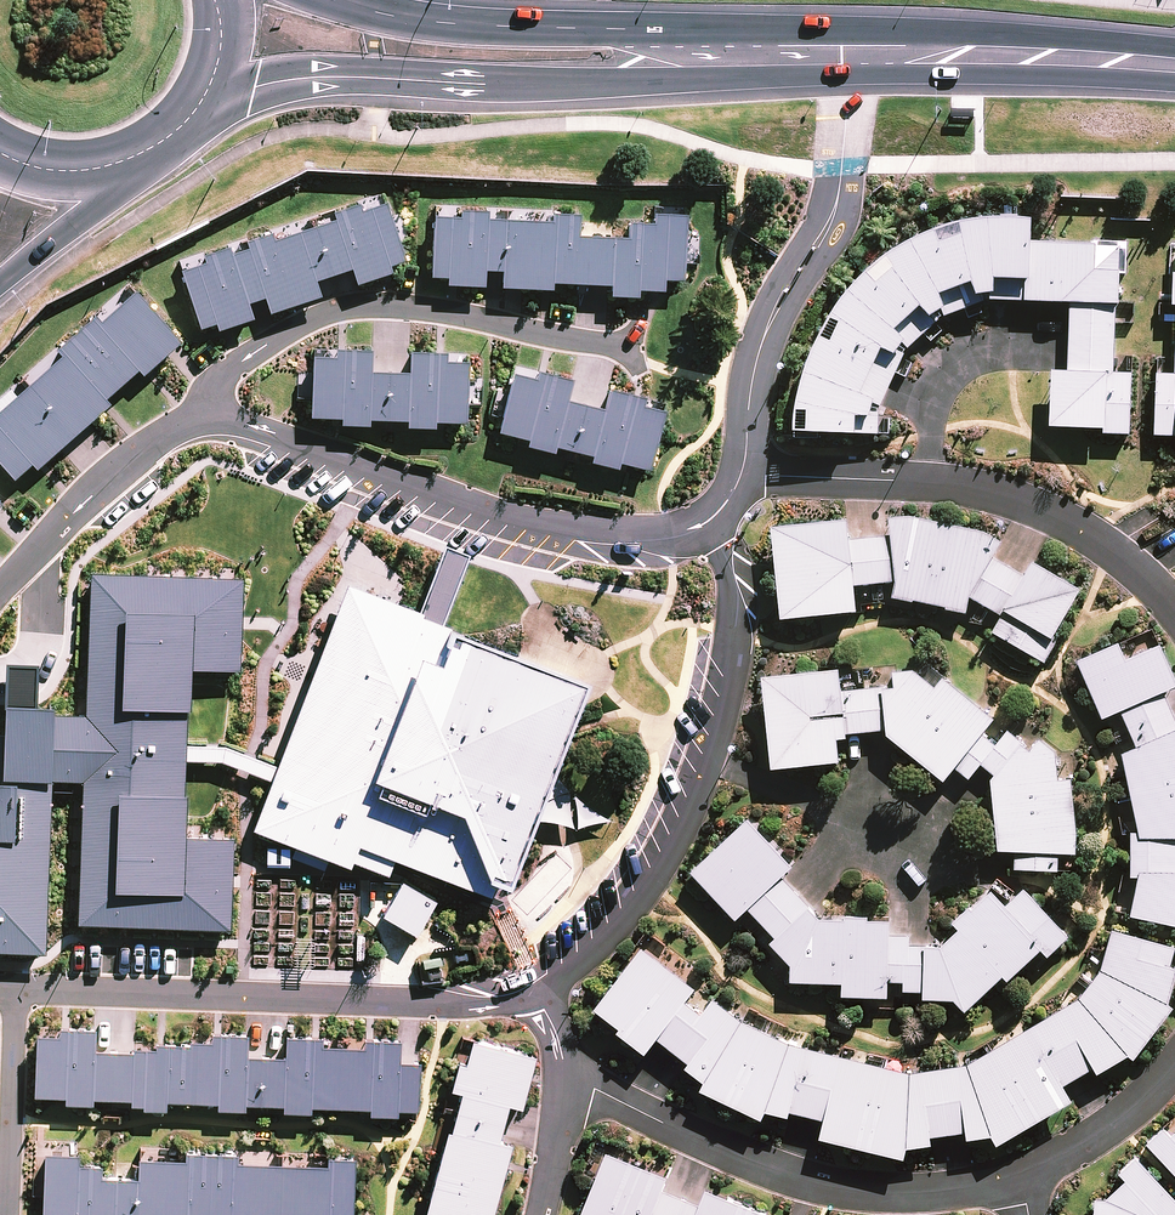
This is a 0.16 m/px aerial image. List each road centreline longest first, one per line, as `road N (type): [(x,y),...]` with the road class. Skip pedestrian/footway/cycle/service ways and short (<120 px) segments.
road 1 (residential): [(0,581),(53,517),(156,430),(196,411),(238,416),(554,526),(649,534),(706,522)]
road 2 (residential): [(16,992),(492,1009),(535,998)]
road 3 (secondary): [(679,56),(610,87),(330,77),(283,81),(199,106)]
road 4 (residential): [(565,1083),(824,1183),(916,1192),(1023,1171)]
road 5 (residential): [(743,472),(747,412),(768,321),(834,214),(850,54)]
road 6 (secondary): [(340,0),(456,22),(608,30),(679,56)]
road 7 (secondary): [(1174,65),(850,54)]
road 8 (residential): [(715,755),(1009,876)]
road 9 (residential): [(715,755),(631,912),(535,998)]
road 10 (residential): [(1174,606),(1122,547),(1053,508),(970,484),(927,481)]
road 11 (residential): [(706,522),(732,590),(735,632),(736,680),(715,755)]
road 12 (residential): [(1052,344),(958,357),(937,388),(927,481)]
road 13 (residential): [(16,992),(9,1214)]
road 14 (tertiary): [(151,150),(0,283)]
road 15 (residential): [(1023,1171),(1111,1123),(1174,1061)]
road 16 (residential): [(927,481),(743,472)]
road 17 (secondary): [(850,54),(679,56)]
road 18 (secondary): [(151,150),(71,172),(0,154)]
road 19 (residential): [(565,1083),(545,1214)]

